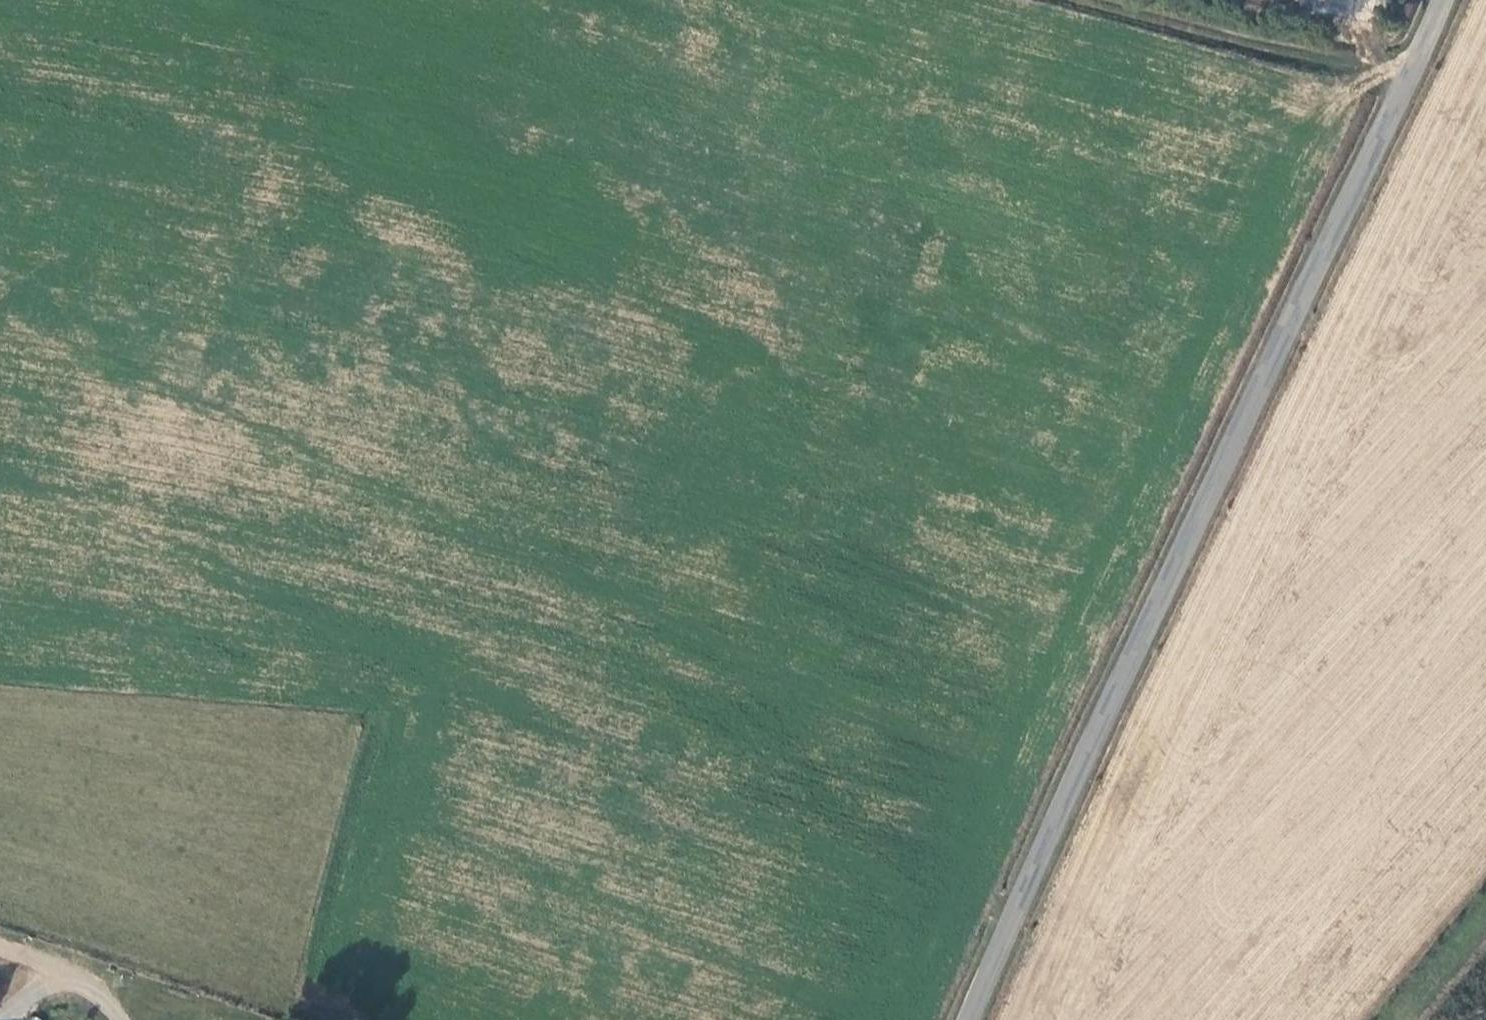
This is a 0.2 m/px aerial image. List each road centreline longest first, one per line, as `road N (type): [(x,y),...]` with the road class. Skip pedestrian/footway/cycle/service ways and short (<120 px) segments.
road 1 (unclassified): [(975,1019),(1444,0)]

